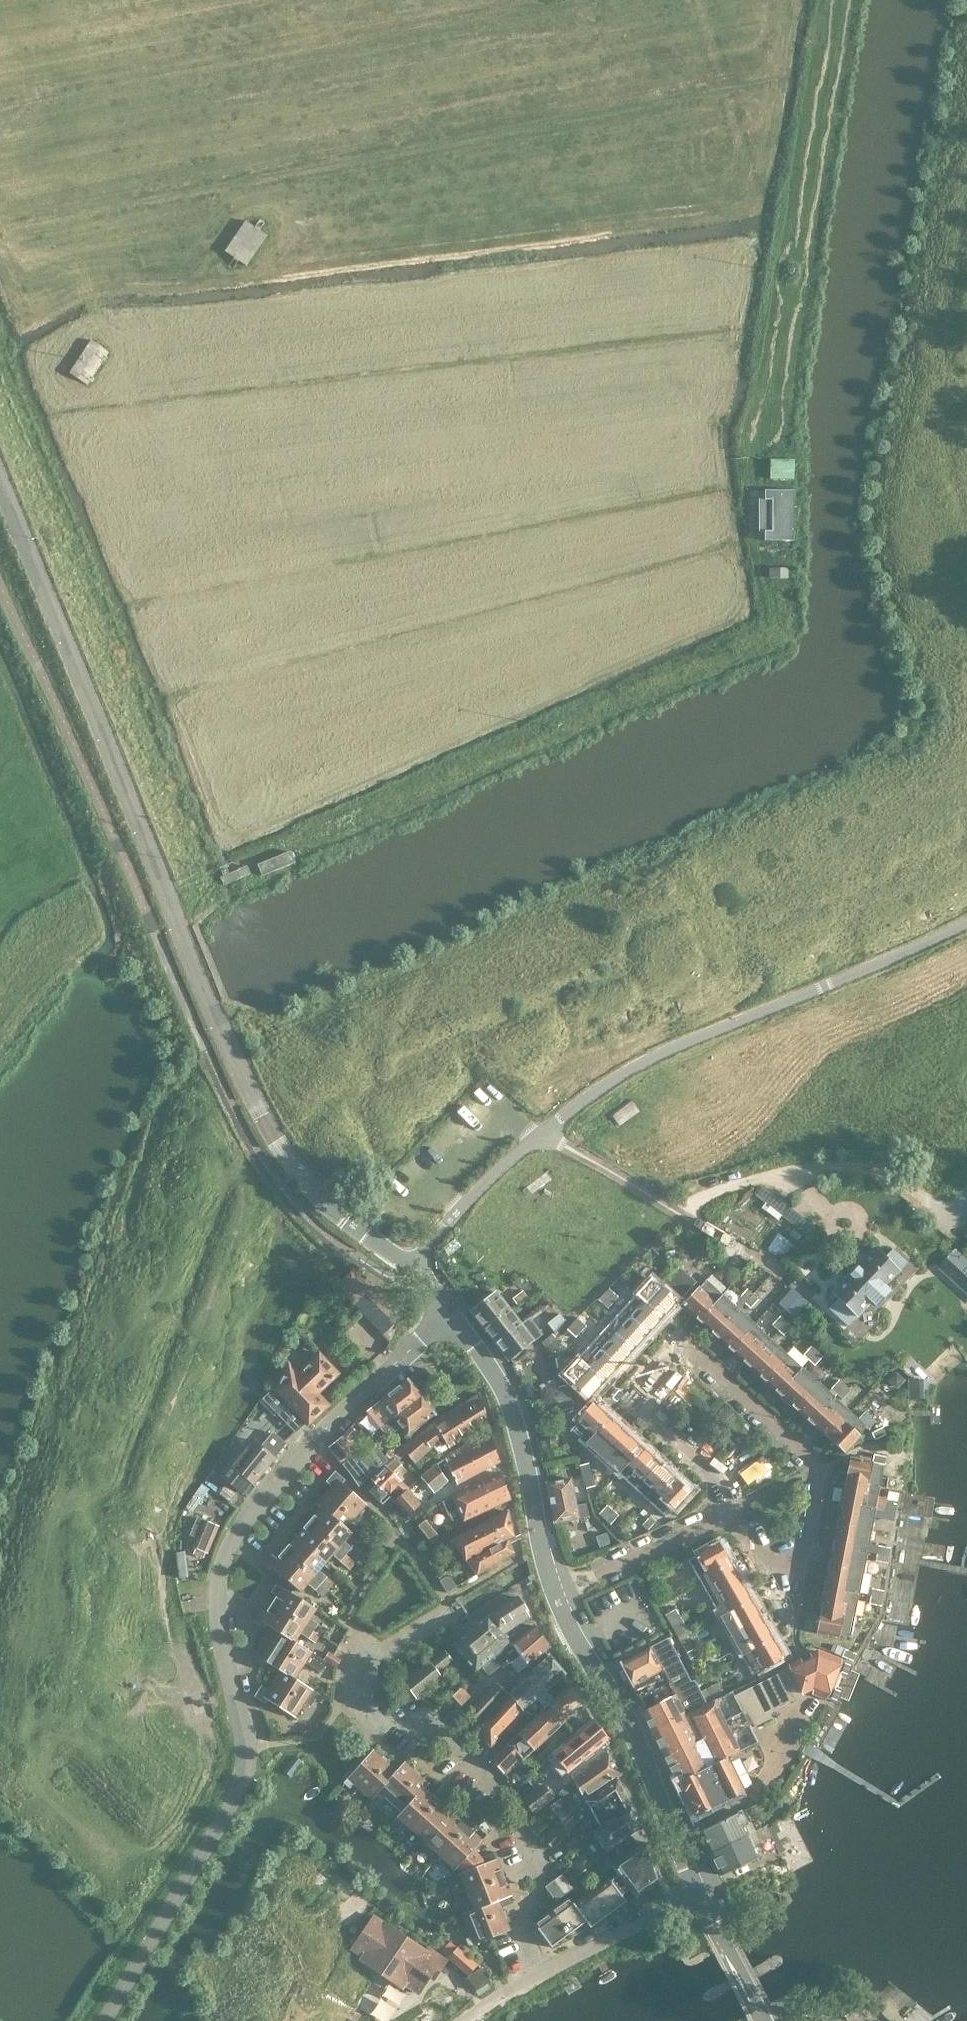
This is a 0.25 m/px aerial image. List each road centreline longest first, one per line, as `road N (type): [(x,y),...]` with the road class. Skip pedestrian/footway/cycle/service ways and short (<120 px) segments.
road 1 (tertiary): [(408,1265),(314,1192),(255,1103),(0,482)]
road 2 (tertiary): [(110,2020),(245,1785),(250,1747),(217,1608),(229,1555),(310,1444),(451,1316)]
road 3 (residential): [(736,1509),(773,1573),(802,1557),(820,1467),(680,1338),(622,1402),(721,1483)]
road 4 (unclassified): [(542,1133),(647,1062),(966,921)]
road 5 (residential): [(541,1975),(520,1942),(541,1876),(500,1802),(430,1724),(371,1719)]
road 6 (tertiary): [(700,1886),(558,1594)]
road 7 (tertiary): [(558,1594),(510,1402),(451,1316)]
road 8 (unclassified): [(542,1133),(790,1279)]
road 9 (residential): [(558,1594),(736,1509)]
road 10 (unclassified): [(408,1265),(542,1133)]
road 11 (residential): [(541,1975),(700,1886)]
road 12 (tertiary): [(771,2020),(700,1886)]

